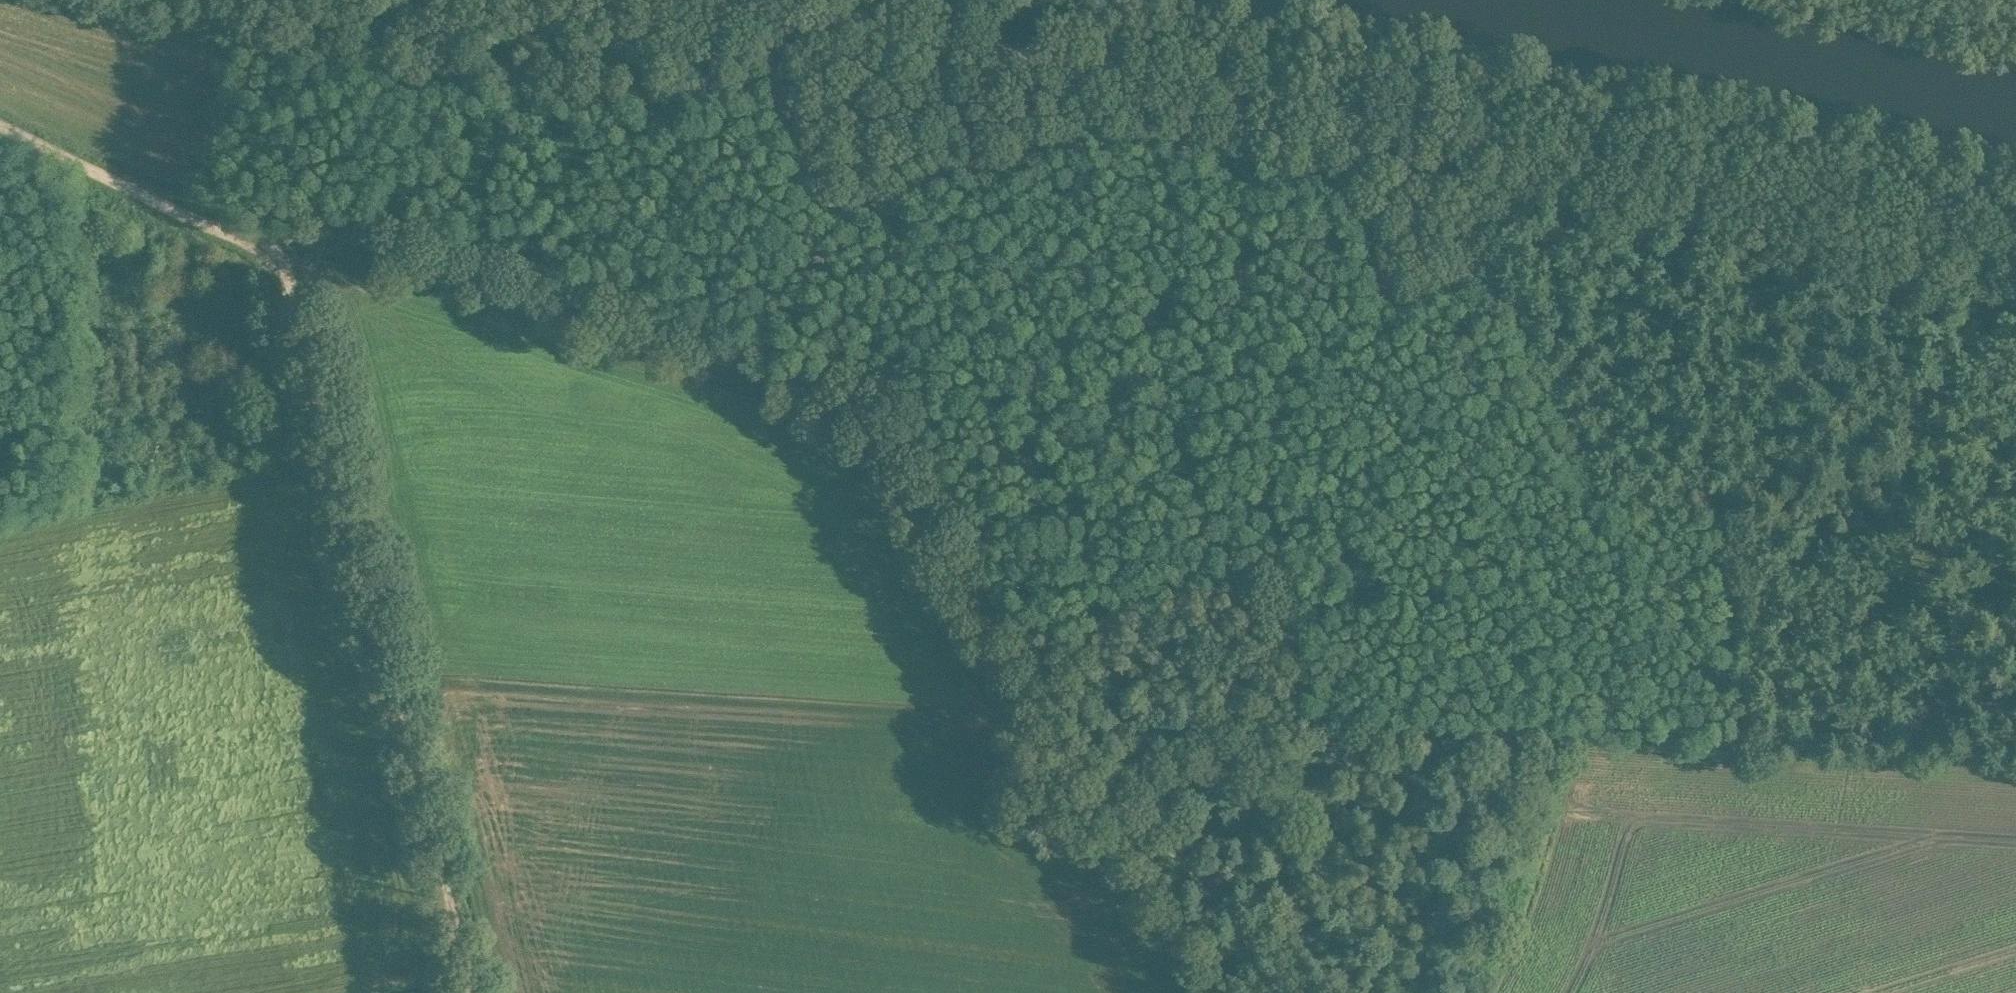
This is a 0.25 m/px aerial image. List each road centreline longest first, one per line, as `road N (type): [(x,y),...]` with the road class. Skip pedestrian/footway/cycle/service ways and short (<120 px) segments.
road 1 (unclassified): [(2015,229),(835,0)]

